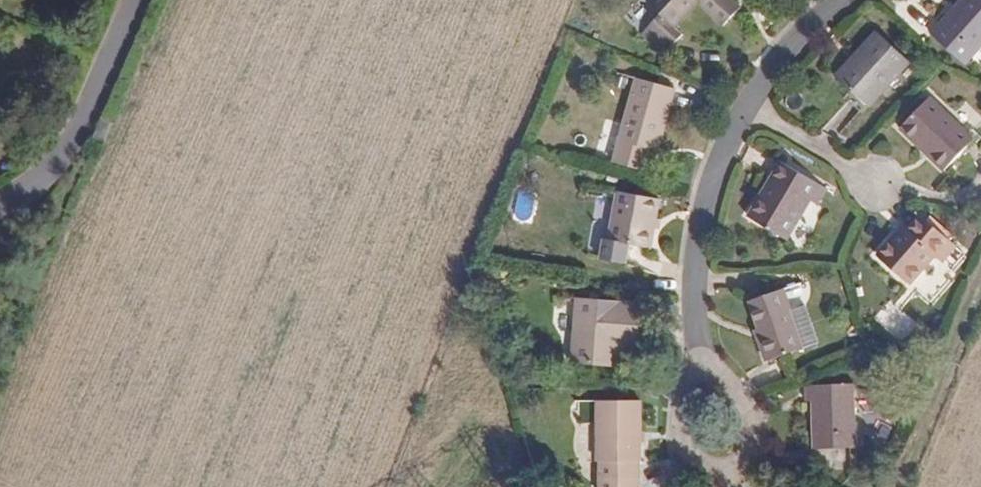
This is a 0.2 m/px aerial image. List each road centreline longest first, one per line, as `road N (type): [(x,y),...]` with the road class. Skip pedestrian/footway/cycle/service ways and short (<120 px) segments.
road 1 (residential): [(692,338),(679,422),(684,458),(705,471),(734,469),(754,453),(758,427),(727,377)]
road 2 (residential): [(747,98),(710,187),(690,273),(692,338)]
road 3 (residential): [(0,199),(31,185),(69,147),(135,0)]
road 4 (track): [(891,486),(980,271)]
road 5 (residential): [(747,98),(884,182)]
road 6 (residential): [(831,0),(747,98)]

